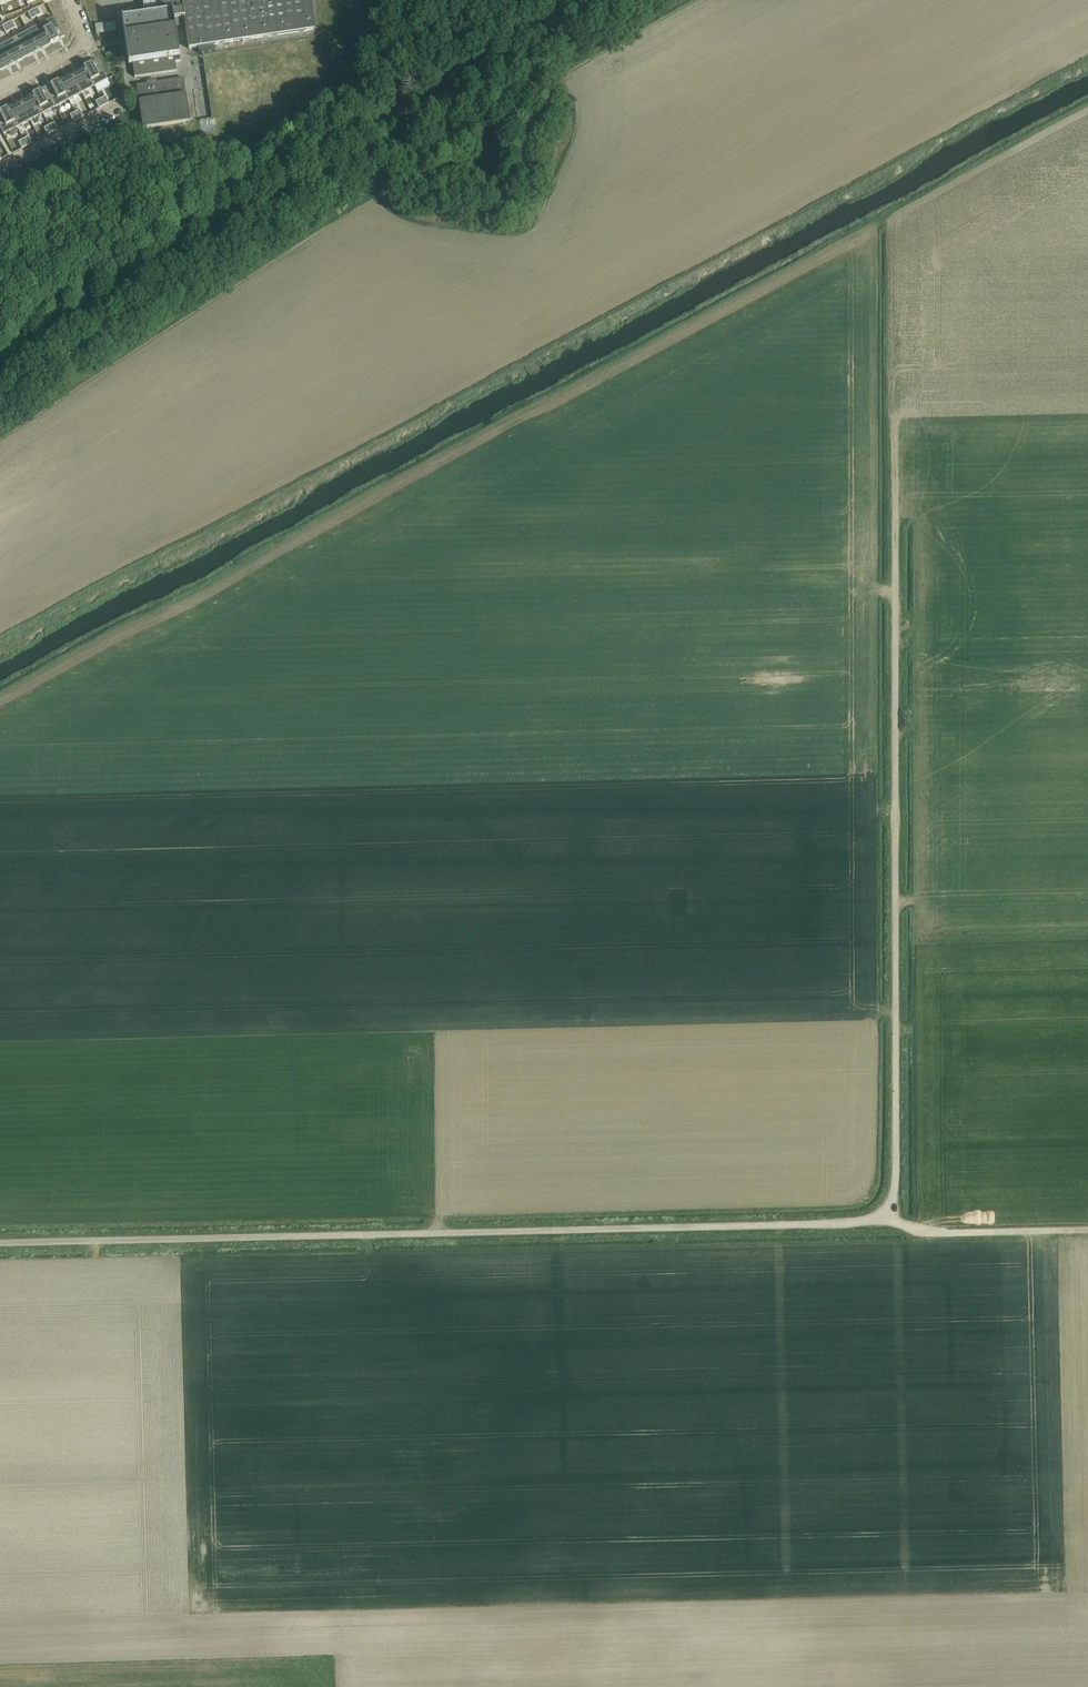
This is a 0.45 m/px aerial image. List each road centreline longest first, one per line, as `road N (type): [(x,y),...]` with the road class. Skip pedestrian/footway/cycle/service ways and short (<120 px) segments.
road 1 (unclassified): [(0,1243),(856,1223),(882,1211),(894,1189),(900,959),(893,416)]
road 2 (track): [(0,374),(389,119)]
road 3 (track): [(1087,1230),(933,1234),(882,1211)]
road 4 (residential): [(0,93),(85,49),(74,0)]
road 5 (residential): [(0,181),(110,115)]

